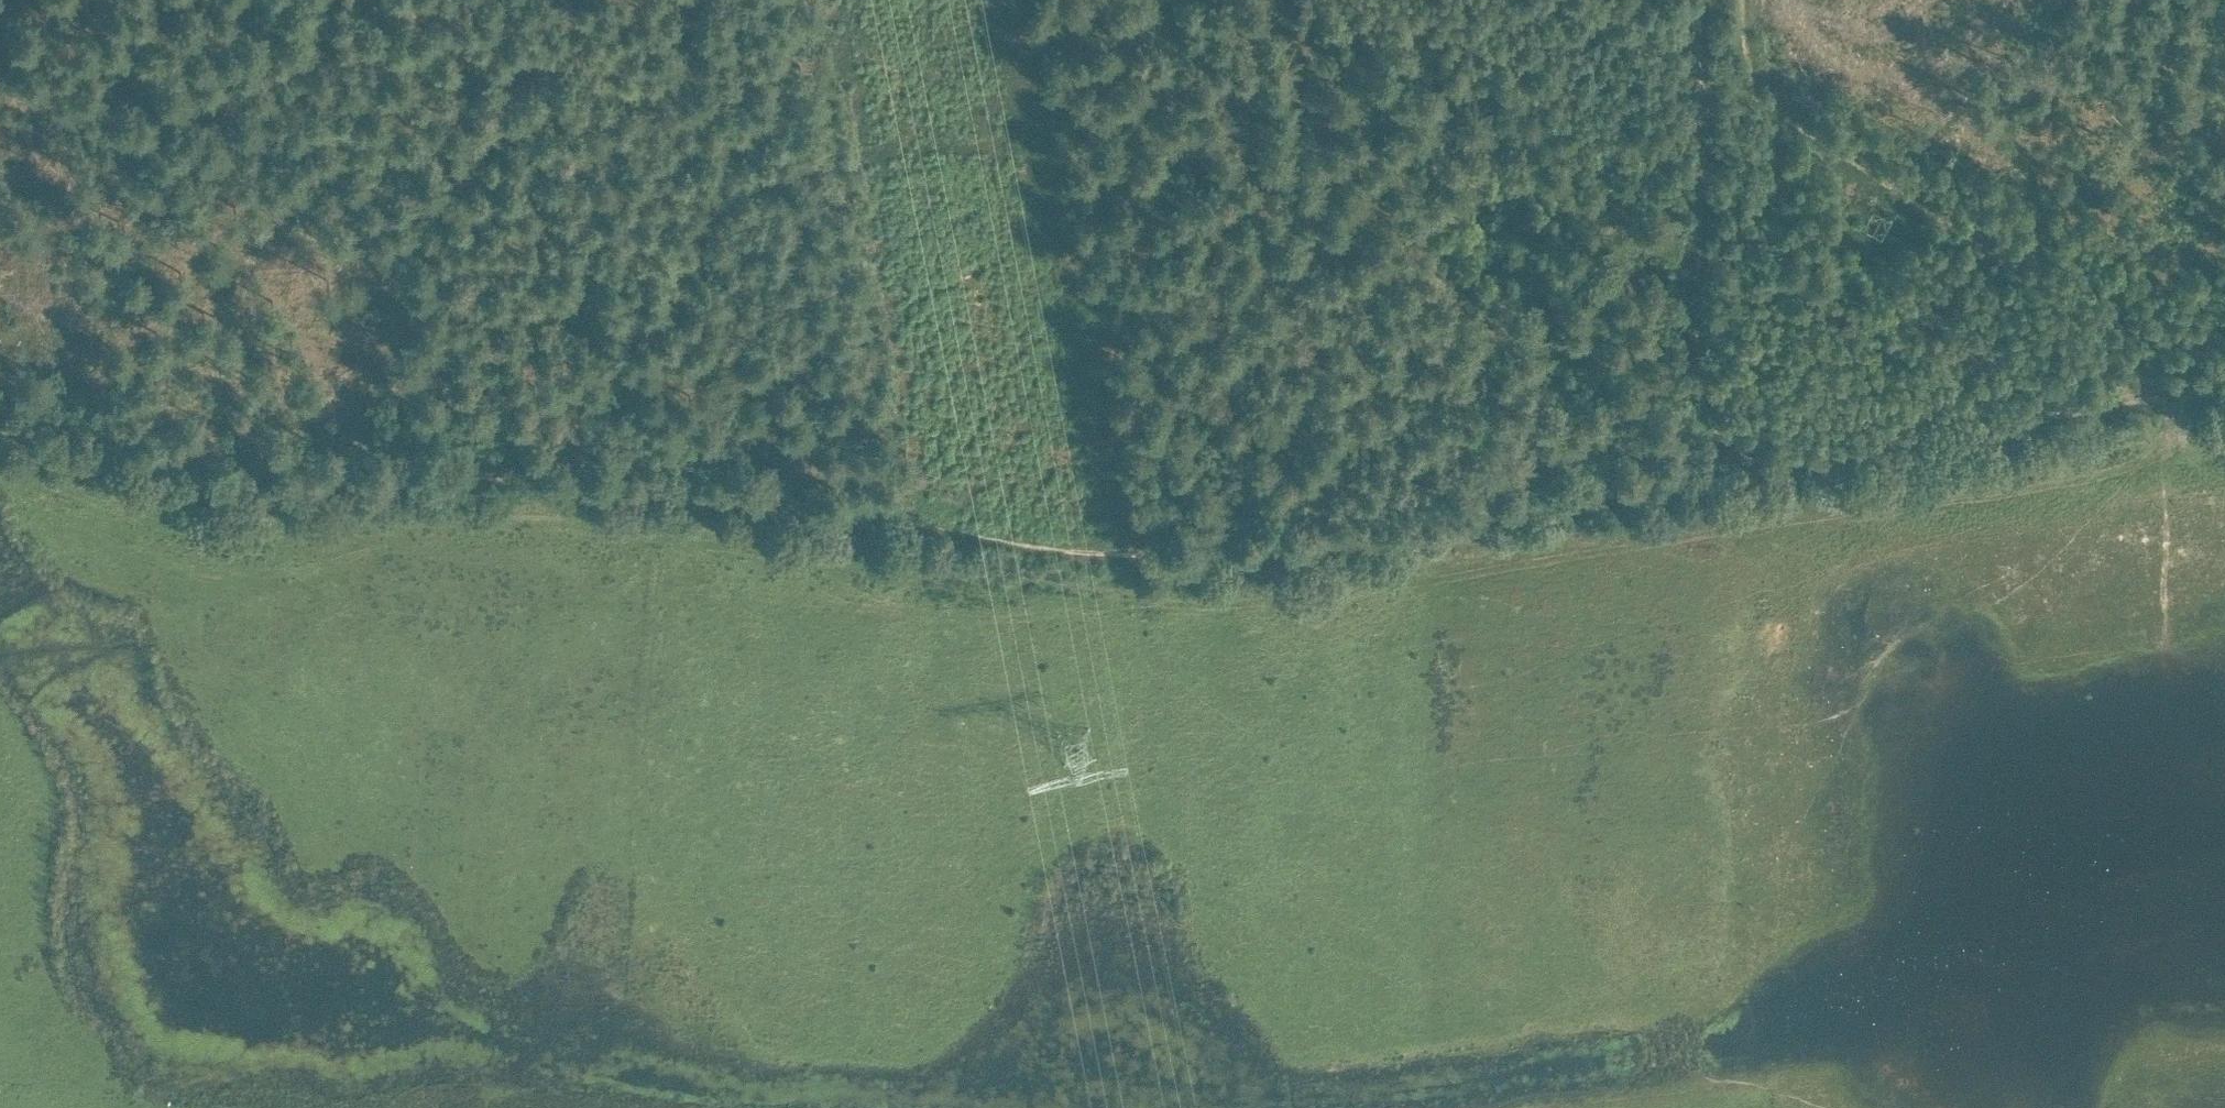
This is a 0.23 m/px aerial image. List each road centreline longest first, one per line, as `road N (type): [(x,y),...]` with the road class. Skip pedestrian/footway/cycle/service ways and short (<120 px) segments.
road 1 (track): [(2224,384),(1695,477)]
road 2 (track): [(1695,477),(1690,0)]

